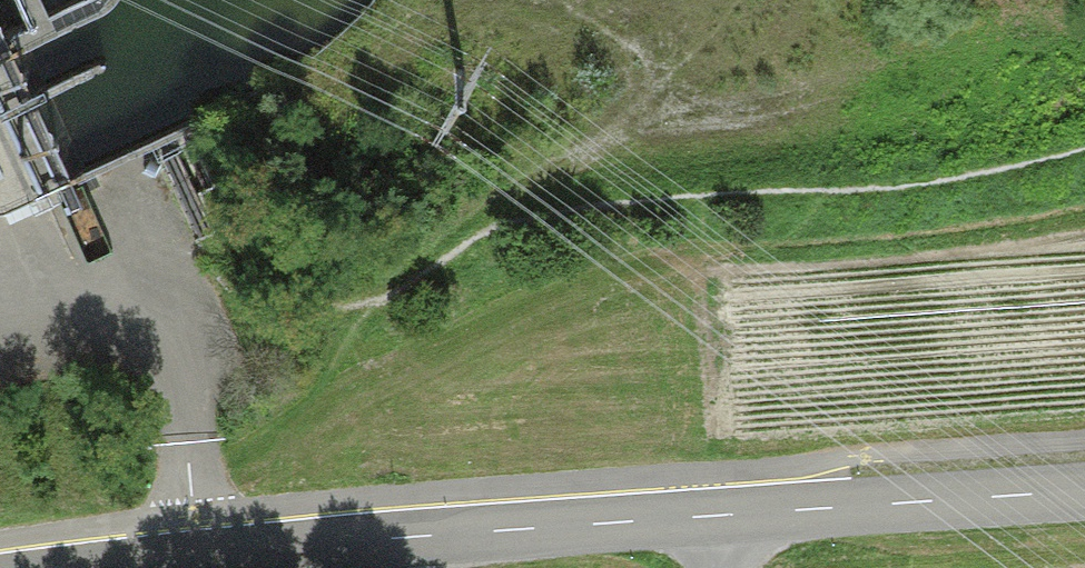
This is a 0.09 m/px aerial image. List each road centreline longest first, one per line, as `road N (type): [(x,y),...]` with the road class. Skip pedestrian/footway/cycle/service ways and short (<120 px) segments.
road 1 (track): [(1036,0),(956,49),(695,123),(575,148),(471,221)]
road 2 (residential): [(724,515),(134,567)]
road 3 (residential): [(1084,491),(724,515)]
road 4 (track): [(471,221),(377,290),(242,332),(181,374)]

